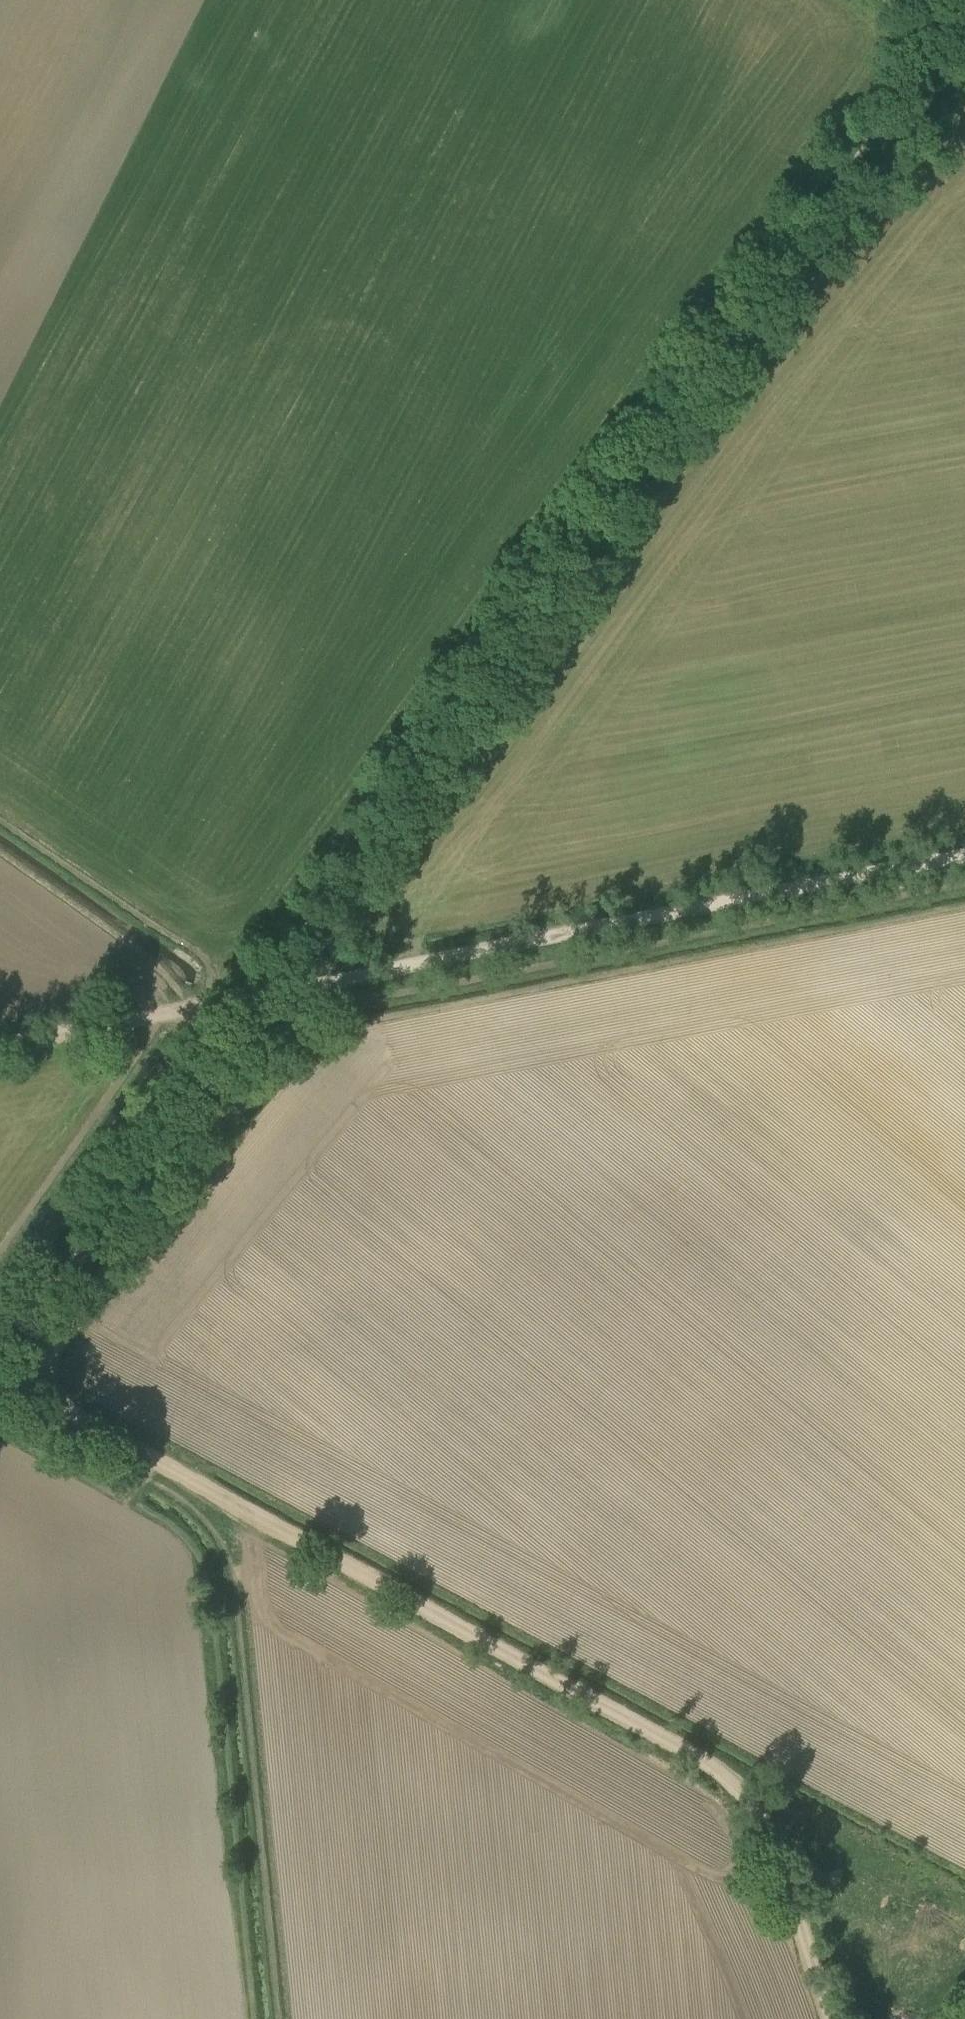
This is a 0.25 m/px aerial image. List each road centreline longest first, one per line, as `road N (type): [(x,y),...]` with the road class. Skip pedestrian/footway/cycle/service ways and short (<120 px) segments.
road 1 (track): [(303,986),(298,1028),(72,1319),(34,1378),(32,1405),(141,1471),(589,1701),(728,1784),(764,1823),(833,2018)]
road 2 (track): [(303,986),(964,859)]
road 3 (track): [(0,1048),(254,996)]

